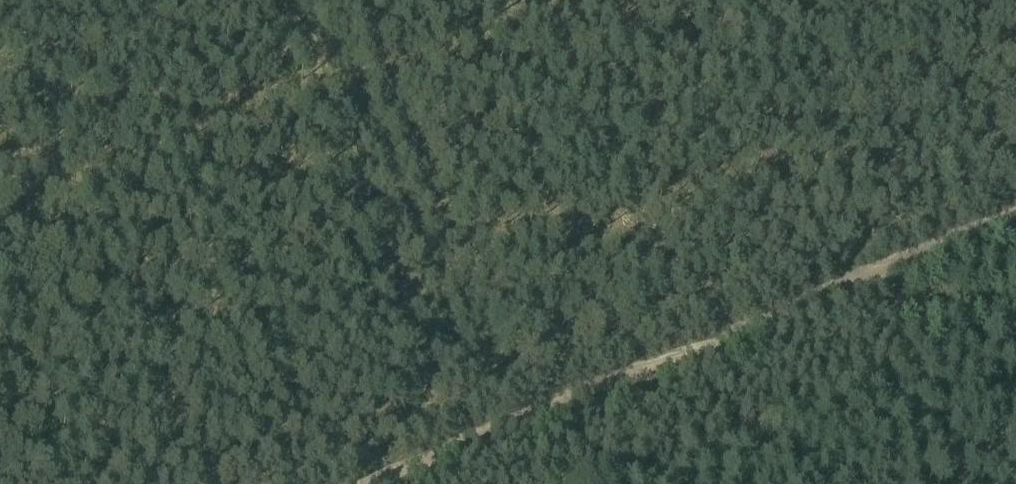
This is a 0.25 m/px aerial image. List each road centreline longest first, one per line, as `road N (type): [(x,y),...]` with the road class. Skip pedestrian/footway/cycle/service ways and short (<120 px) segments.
road 1 (track): [(1015,172),(568,351),(271,483)]
road 2 (track): [(399,483),(1015,216)]

